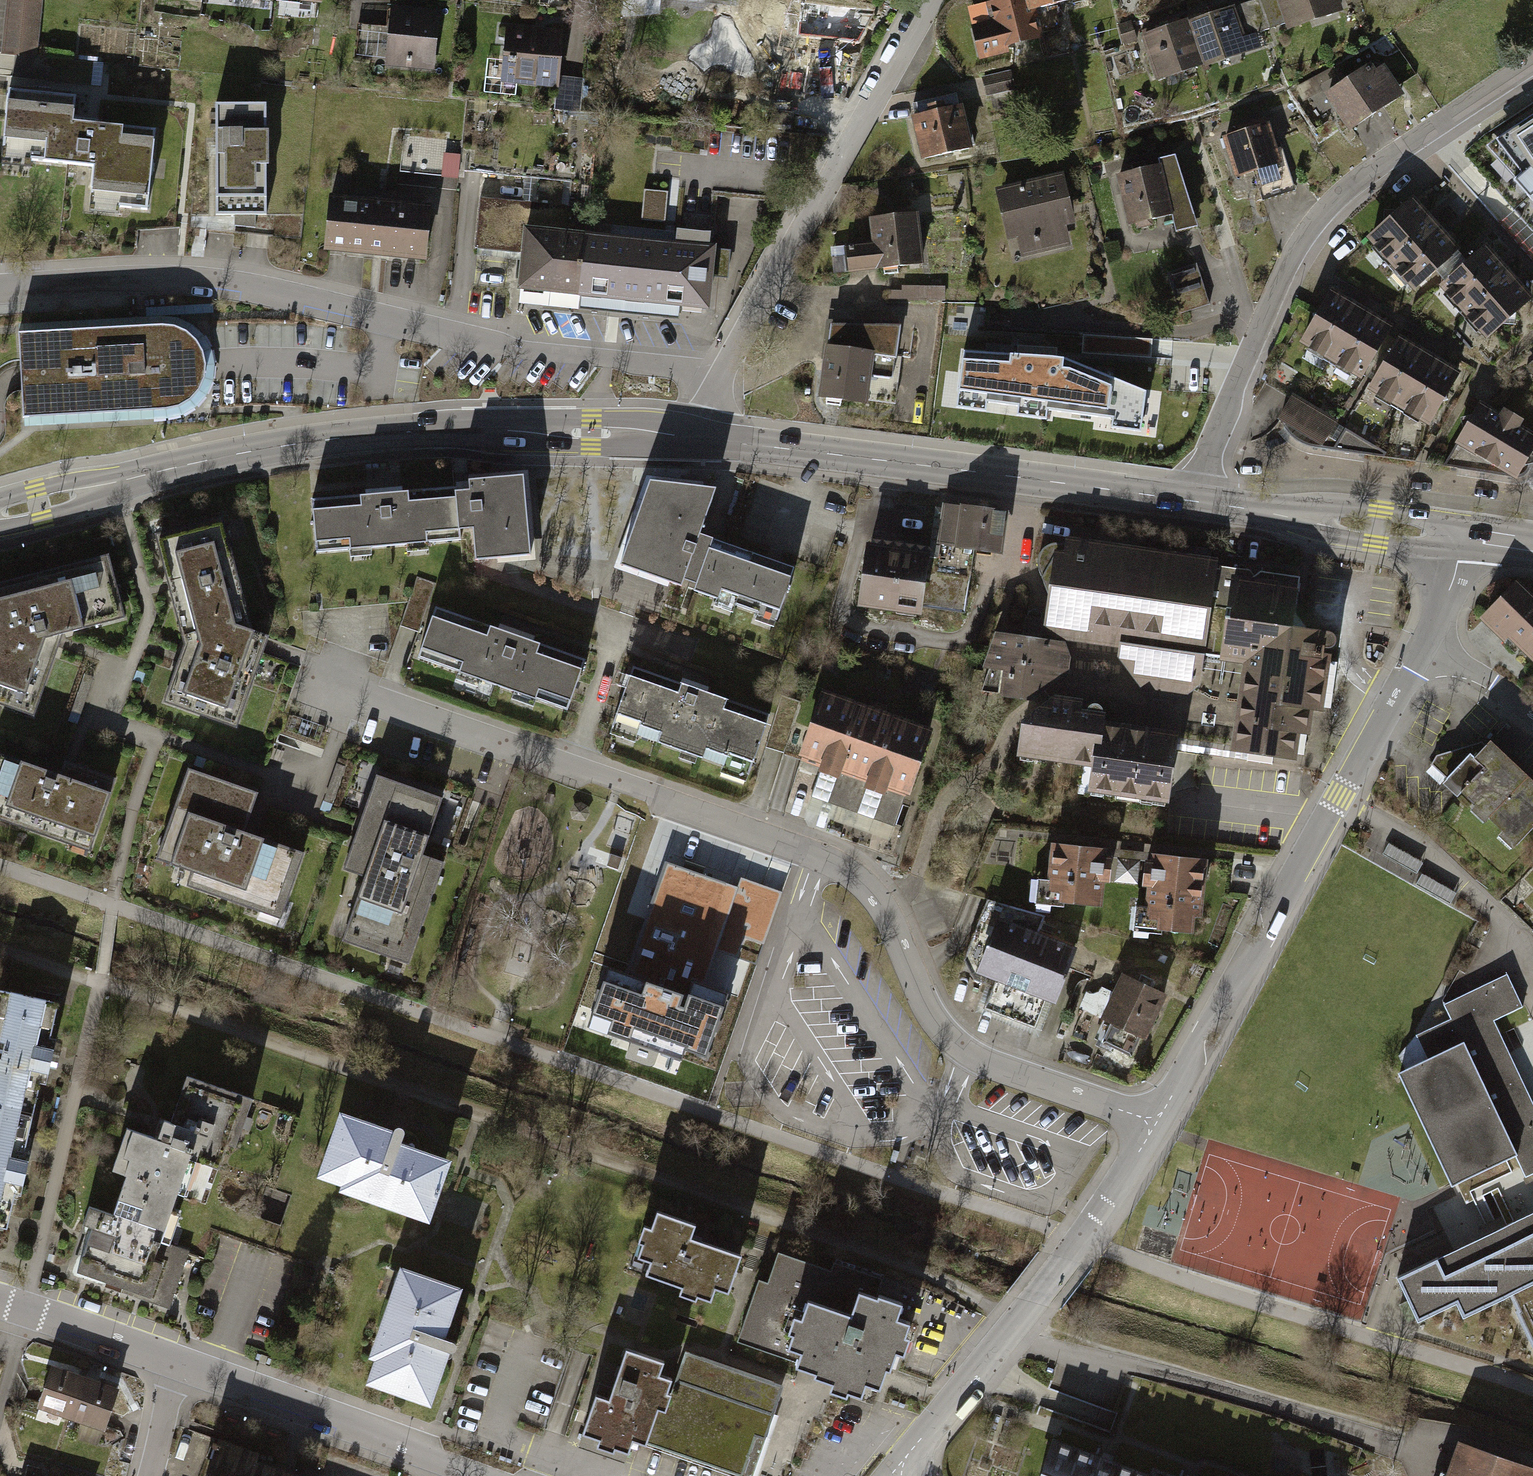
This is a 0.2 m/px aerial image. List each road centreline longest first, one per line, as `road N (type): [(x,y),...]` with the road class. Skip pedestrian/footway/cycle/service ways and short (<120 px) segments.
road 1 (track): [(1019,1318),(852,1242),(0,950)]
road 2 (residential): [(1157,1123),(1006,1070),(953,1041),(924,1000),(883,906),(836,864),(322,682)]
road 3 (secondary): [(0,514),(176,468),(339,438),(427,431),(701,438)]
road 4 (residential): [(1193,501),(1276,290),(1313,225),(1362,176),(1532,63)]
road 5 (residential): [(1157,1123),(1426,645)]
road 6 (residential): [(0,292),(214,285),(505,351)]
road 7 (secondary): [(701,438),(1193,501)]
road 8 (residential): [(890,1475),(1066,1260),(1157,1123)]
road 9 (residential): [(722,373),(931,0)]
road 10 (residential): [(192,1370),(492,1475)]
road 11 (secondary): [(1193,501),(1464,537)]
road 12 (residential): [(722,373),(505,351)]
road 13 (residential): [(0,1301),(192,1370)]
road 14 (residential): [(1426,645),(1532,712)]

